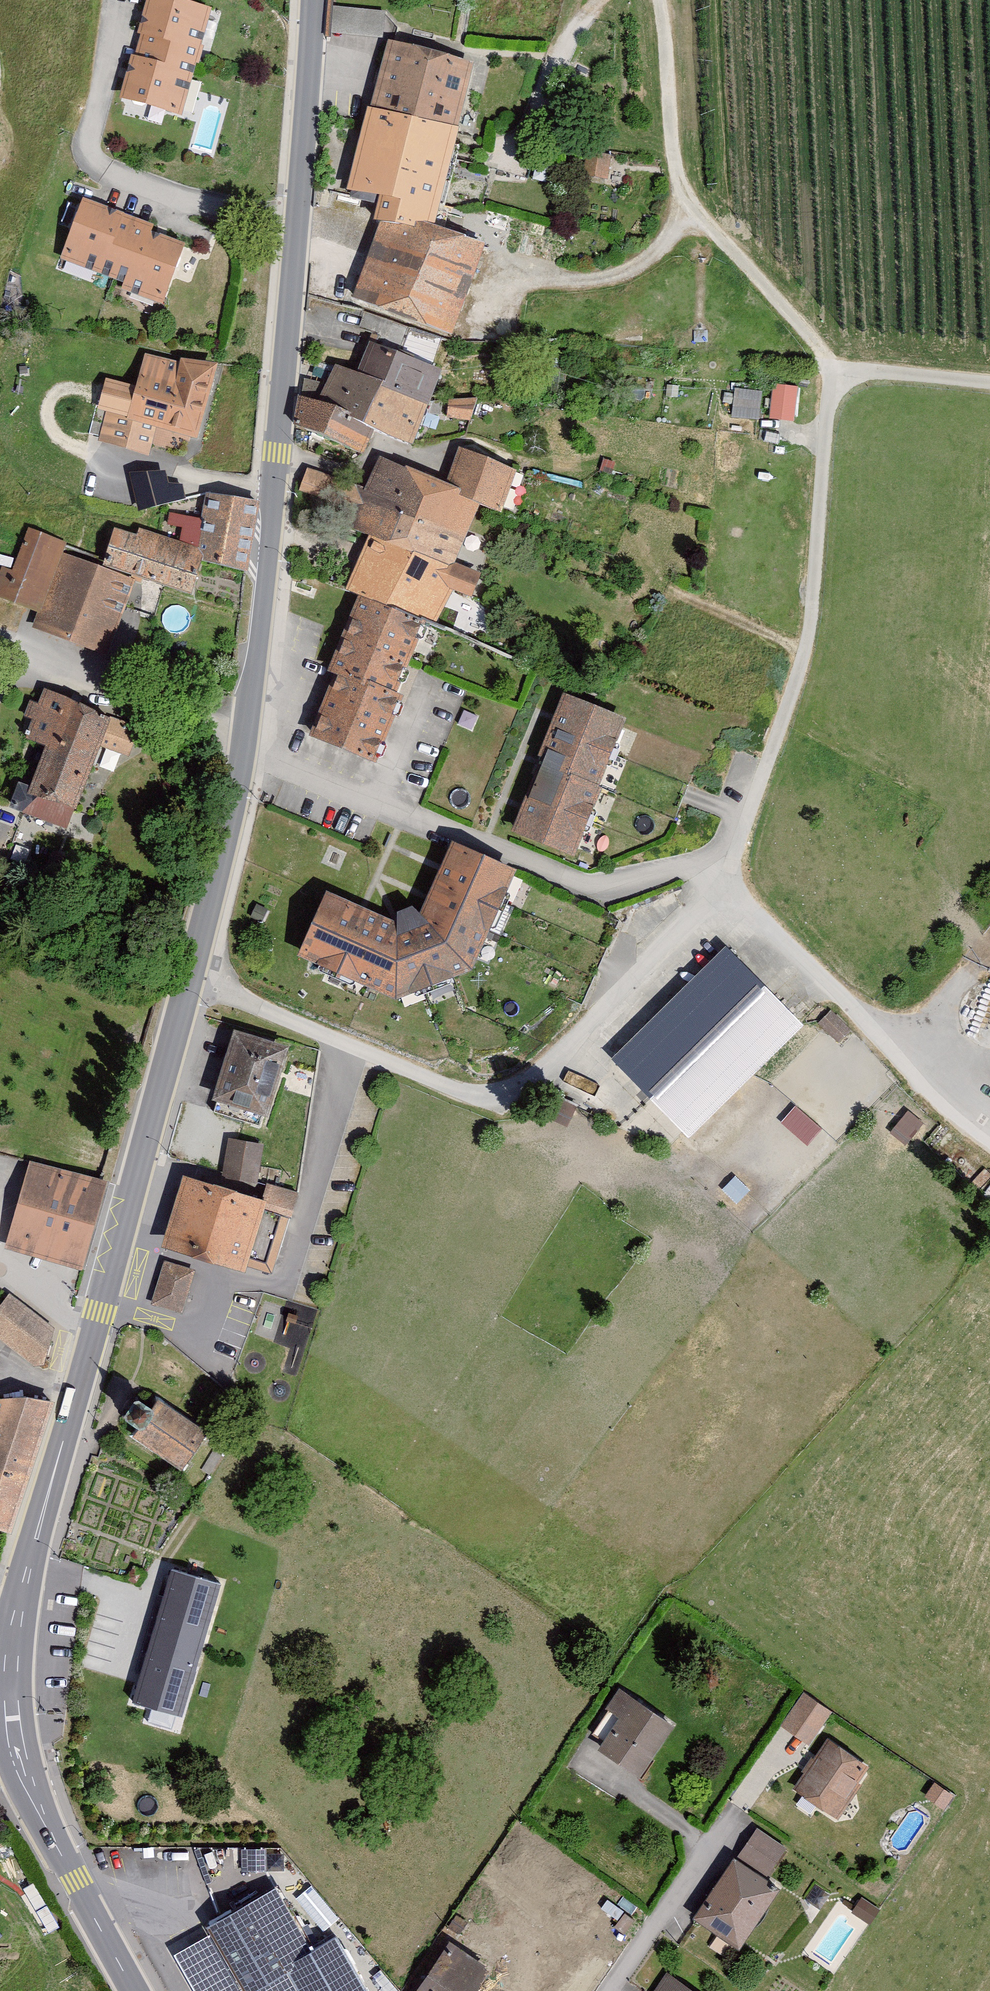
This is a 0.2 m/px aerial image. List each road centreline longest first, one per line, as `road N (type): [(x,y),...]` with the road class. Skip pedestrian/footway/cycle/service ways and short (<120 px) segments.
road 1 (secondary): [(8,1706),(23,1586),(193,980)]
road 2 (secondary): [(247,738),(312,0)]
road 3 (residential): [(193,980),(504,1107),(700,903),(720,904)]
road 4 (unclassified): [(706,859),(734,851),(815,623),(829,455),(838,398),(851,385)]
road 5 (residential): [(247,738),(598,891),(706,859)]
road 6 (residential): [(851,385),(697,216),(674,168),(658,0)]
road 7 (residential): [(720,904),(741,905),(989,1145)]
road 8 (secondary): [(193,980),(247,738)]
road 9 (secondary): [(23,1773),(134,1990)]
road 10 (track): [(851,385),(867,369),(989,379)]

